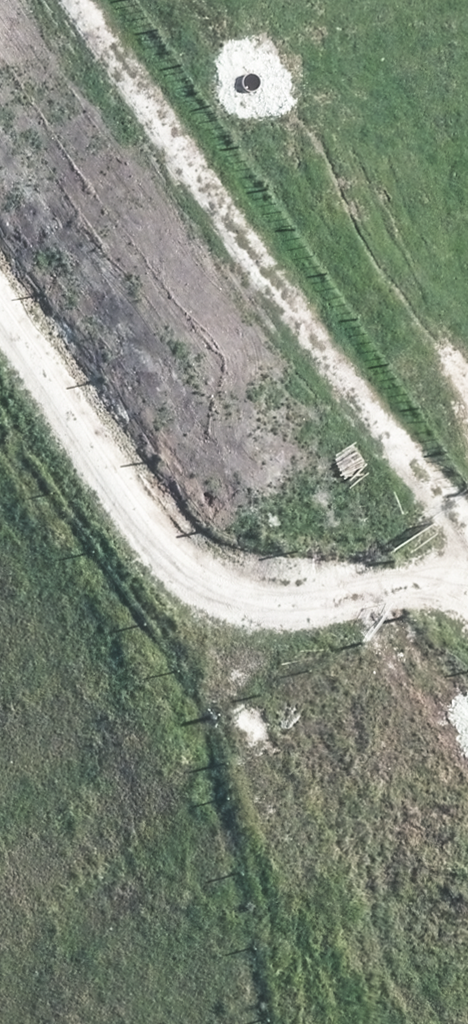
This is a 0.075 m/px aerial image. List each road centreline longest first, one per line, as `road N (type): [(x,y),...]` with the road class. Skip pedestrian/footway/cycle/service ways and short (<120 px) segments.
road 1 (track): [(467,575),(51,0)]
road 2 (track): [(0,342),(186,602),(269,642),(360,608),(467,592)]

